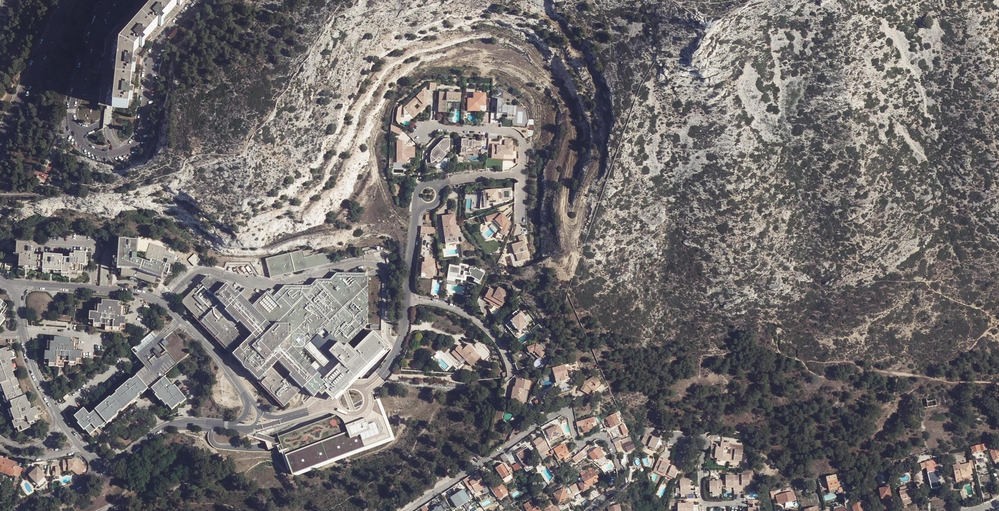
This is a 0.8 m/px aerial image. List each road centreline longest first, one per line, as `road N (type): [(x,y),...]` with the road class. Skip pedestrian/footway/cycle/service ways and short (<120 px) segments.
road 1 (residential): [(589,510),(622,484),(620,466),(607,438),(579,445),(566,409),(408,510)]
road 2 (residential): [(246,396),(164,304),(134,293),(9,285)]
road 3 (residential): [(9,285),(37,377),(74,438),(103,460)]
road 4 (residential): [(103,460),(175,423),(238,426)]
road 5 (residential): [(423,134),(430,127),(514,133),(523,143),(521,173)]
road 6 (residential): [(512,373),(483,325),(407,297)]
road 7 (residential): [(655,434),(670,433),(676,443),(707,440),(704,504)]

